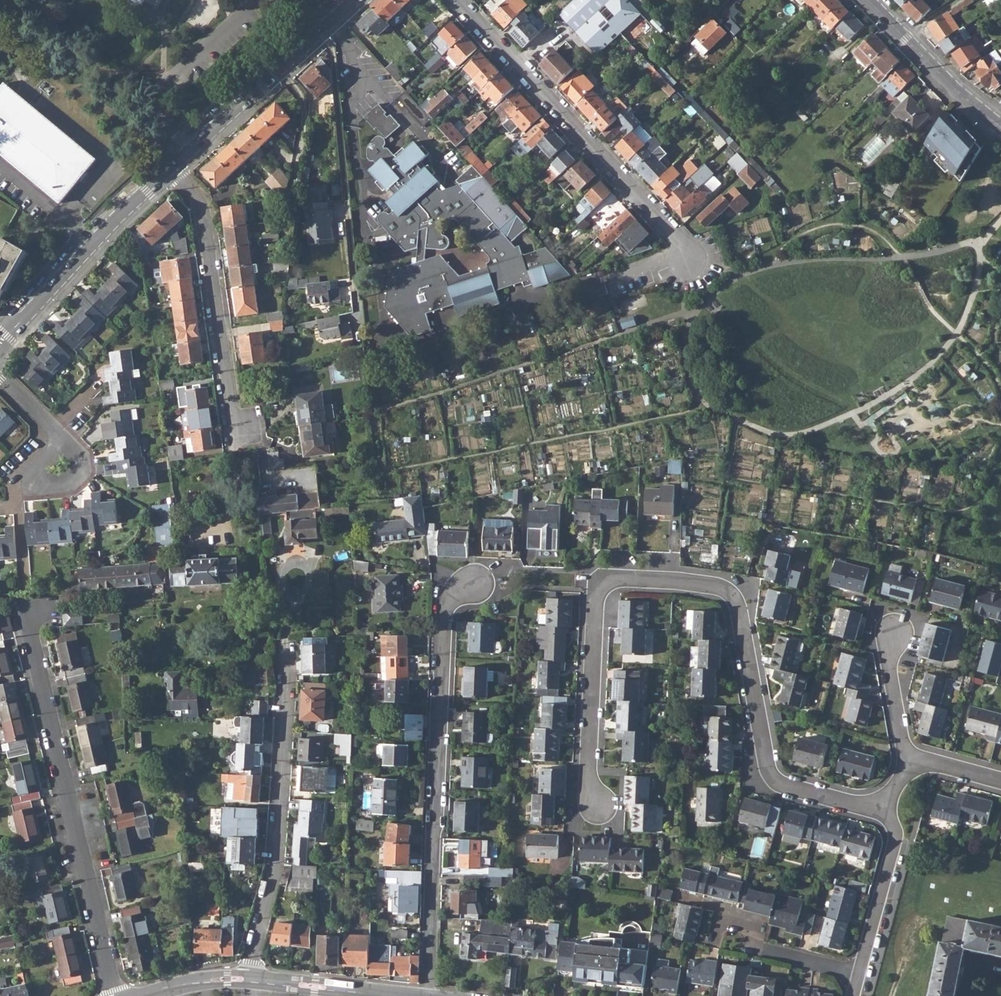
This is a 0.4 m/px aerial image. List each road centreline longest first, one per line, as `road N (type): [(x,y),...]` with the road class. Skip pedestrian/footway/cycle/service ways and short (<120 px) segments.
road 1 (residential): [(882,810),(775,780),(739,612),(725,593),(622,580),(599,595),(588,773),(597,801)]
road 2 (residential): [(428,995),(445,614),(467,588)]
road 3 (residential): [(116,995),(30,632),(35,611)]
road 4 (residential): [(457,0),(691,258)]
road 5 (residential): [(249,979),(276,864),(286,643)]
road 6 (residential): [(324,30),(357,307)]
road 7 (residential): [(170,169),(202,206),(231,400),(245,427)]
road 8 (tertiary): [(170,169),(0,340)]
road 9 (unclassified): [(187,154),(163,130),(162,96),(263,0)]
road 10 (residential): [(862,975),(752,947),(757,921),(720,912),(713,940)]
road 11 (residential): [(278,71),(306,108),(286,258)]
road 12 (tertiary): [(868,0),(1000,129)]
road 13 (residential): [(862,975),(895,842),(882,810)]
road 14 (residential): [(906,759),(886,664),(897,635)]
road 15 (tertiary): [(278,71),(187,154)]

